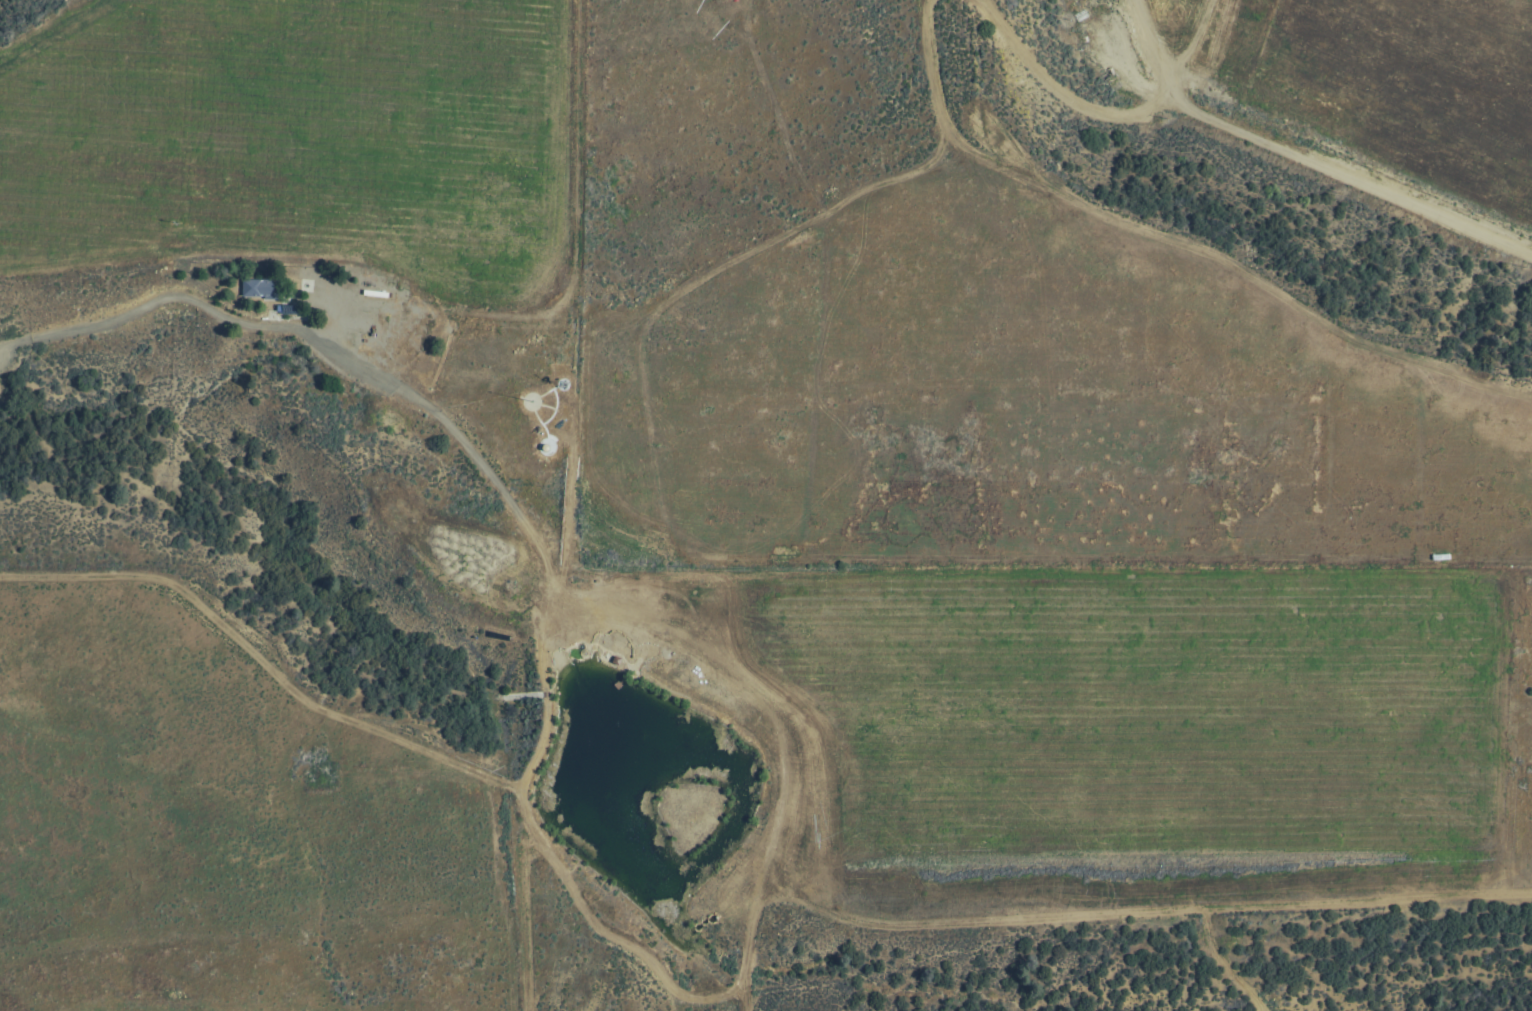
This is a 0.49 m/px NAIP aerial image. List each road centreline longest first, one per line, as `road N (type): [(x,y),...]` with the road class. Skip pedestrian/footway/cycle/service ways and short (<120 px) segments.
road 1 (track): [(0,346),(110,324),(172,298),(192,300),(233,327),(305,338),(340,366),(418,399),(470,440),(546,569),(671,686),(670,555),(645,389),(645,343),(654,325),(686,298),(859,207),(935,180),(946,144),(930,40),(949,3),(987,10),(1040,77),(1082,107),(1127,117),(1156,99)]
road 2 (track): [(1531,261),(1156,99)]

